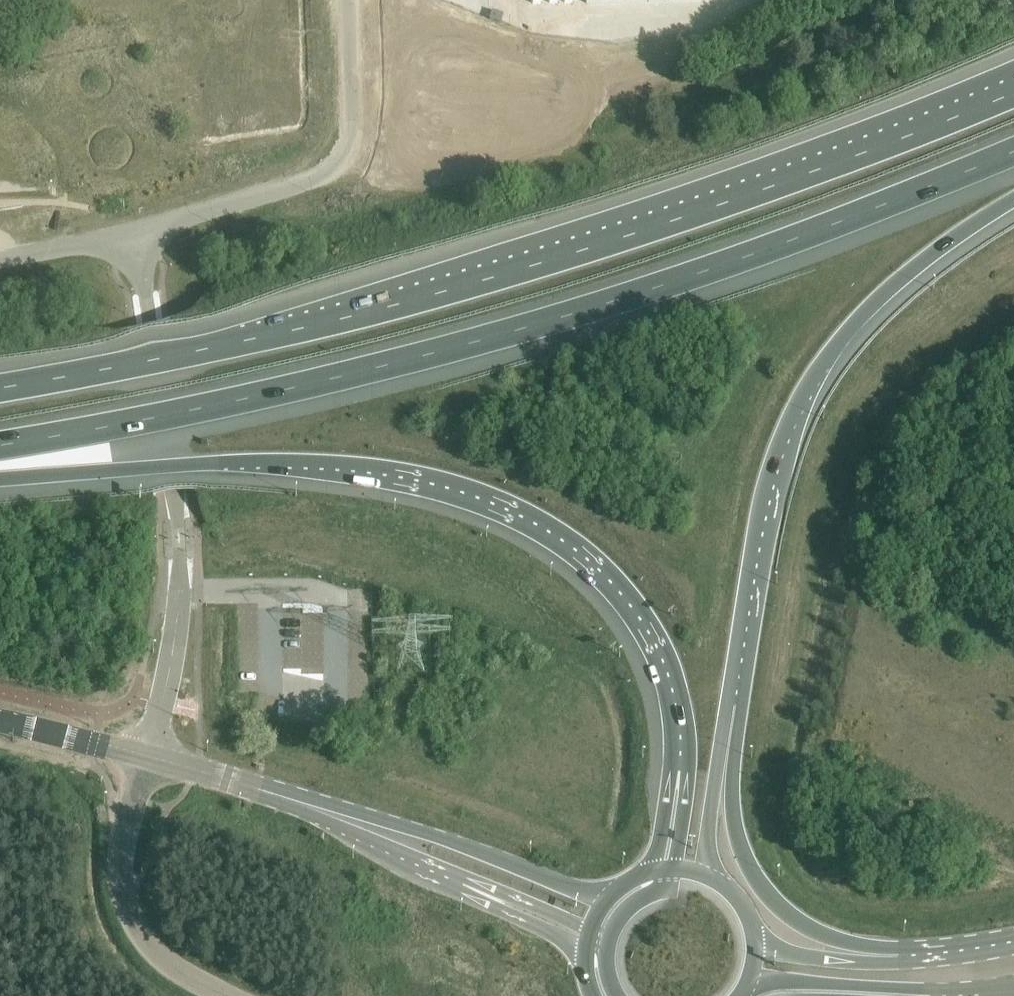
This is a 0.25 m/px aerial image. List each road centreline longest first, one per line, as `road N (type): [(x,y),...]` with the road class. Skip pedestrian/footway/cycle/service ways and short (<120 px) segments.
road 1 (motorway): [(1013,93),(923,133),(534,265),(227,346),(0,389)]
road 2 (motorway): [(0,445),(458,347),(678,280),(1013,151)]
road 3 (motorway): [(0,471),(291,459),(394,467),(501,497),(591,550),(651,622),(684,703),(687,770)]
road 4 (motorway): [(719,766),(756,523),(788,420),(856,321),(939,249),(1013,199)]
road 5 (unclassified): [(147,754),(174,643),(180,570),(134,233)]
road 6 (unclassified): [(134,233),(293,186),(333,166),(351,140),(347,0)]
road 7 (tertiary): [(609,896),(438,835),(256,788)]
road 8 (motorway): [(893,955),(789,917),(756,880),(738,842),(719,766)]
road 9 (tertiary): [(256,788),(466,877)]
road 10 (trunk): [(747,984),(774,979),(928,995)]
road 11 (unclassified): [(232,995),(156,949),(128,906),(120,869)]
road 12 (tertiary): [(147,754),(0,720)]
road 13 (tertiary): [(466,877),(502,910),(586,950)]
road 14 (trunk): [(893,955),(823,958),(755,942)]
road 15 (unclassified): [(0,254),(134,233)]
road 16 (tertiary): [(466,877),(590,930)]
road 17 (trunk): [(1013,941),(893,955)]

